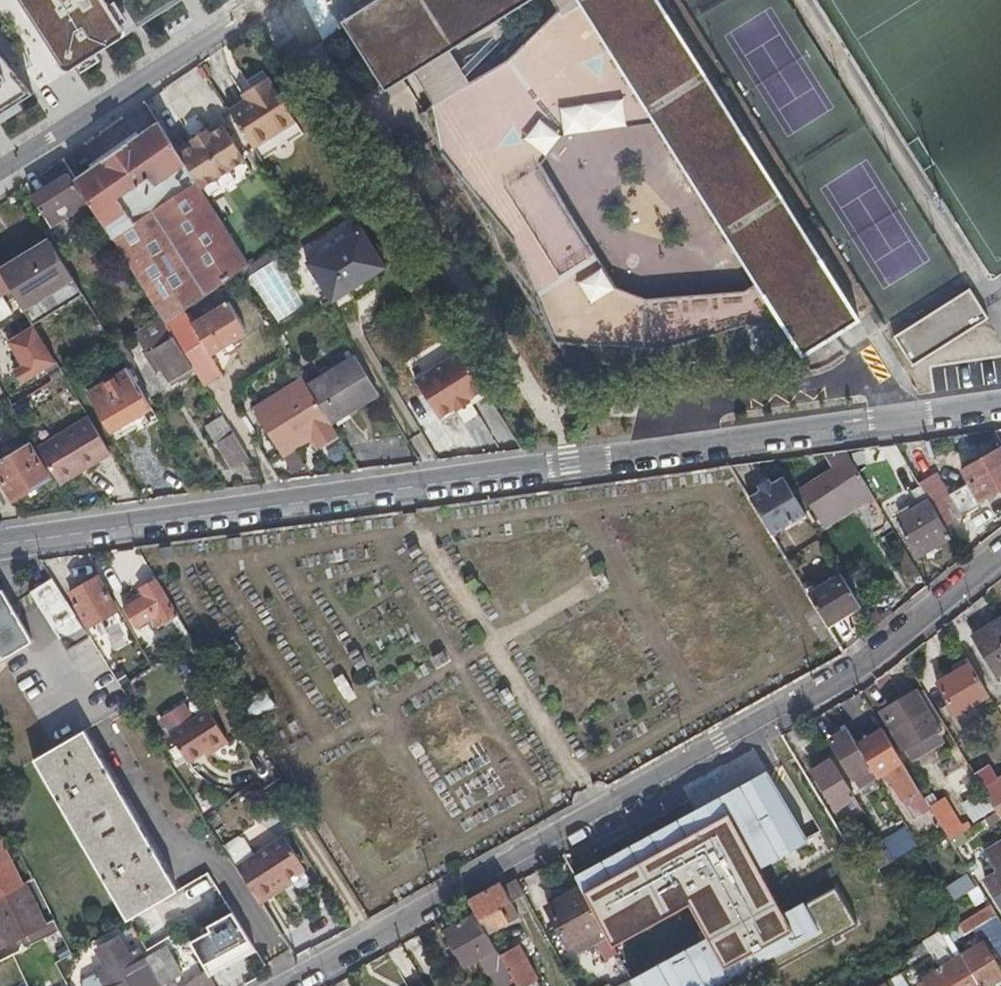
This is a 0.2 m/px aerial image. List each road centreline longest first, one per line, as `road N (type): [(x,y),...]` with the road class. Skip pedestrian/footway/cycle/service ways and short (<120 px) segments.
road 1 (residential): [(0,545),(1000,404)]
road 2 (residential): [(281,985),(857,667),(1000,555)]
road 3 (residential): [(280,0),(254,5),(0,173)]

